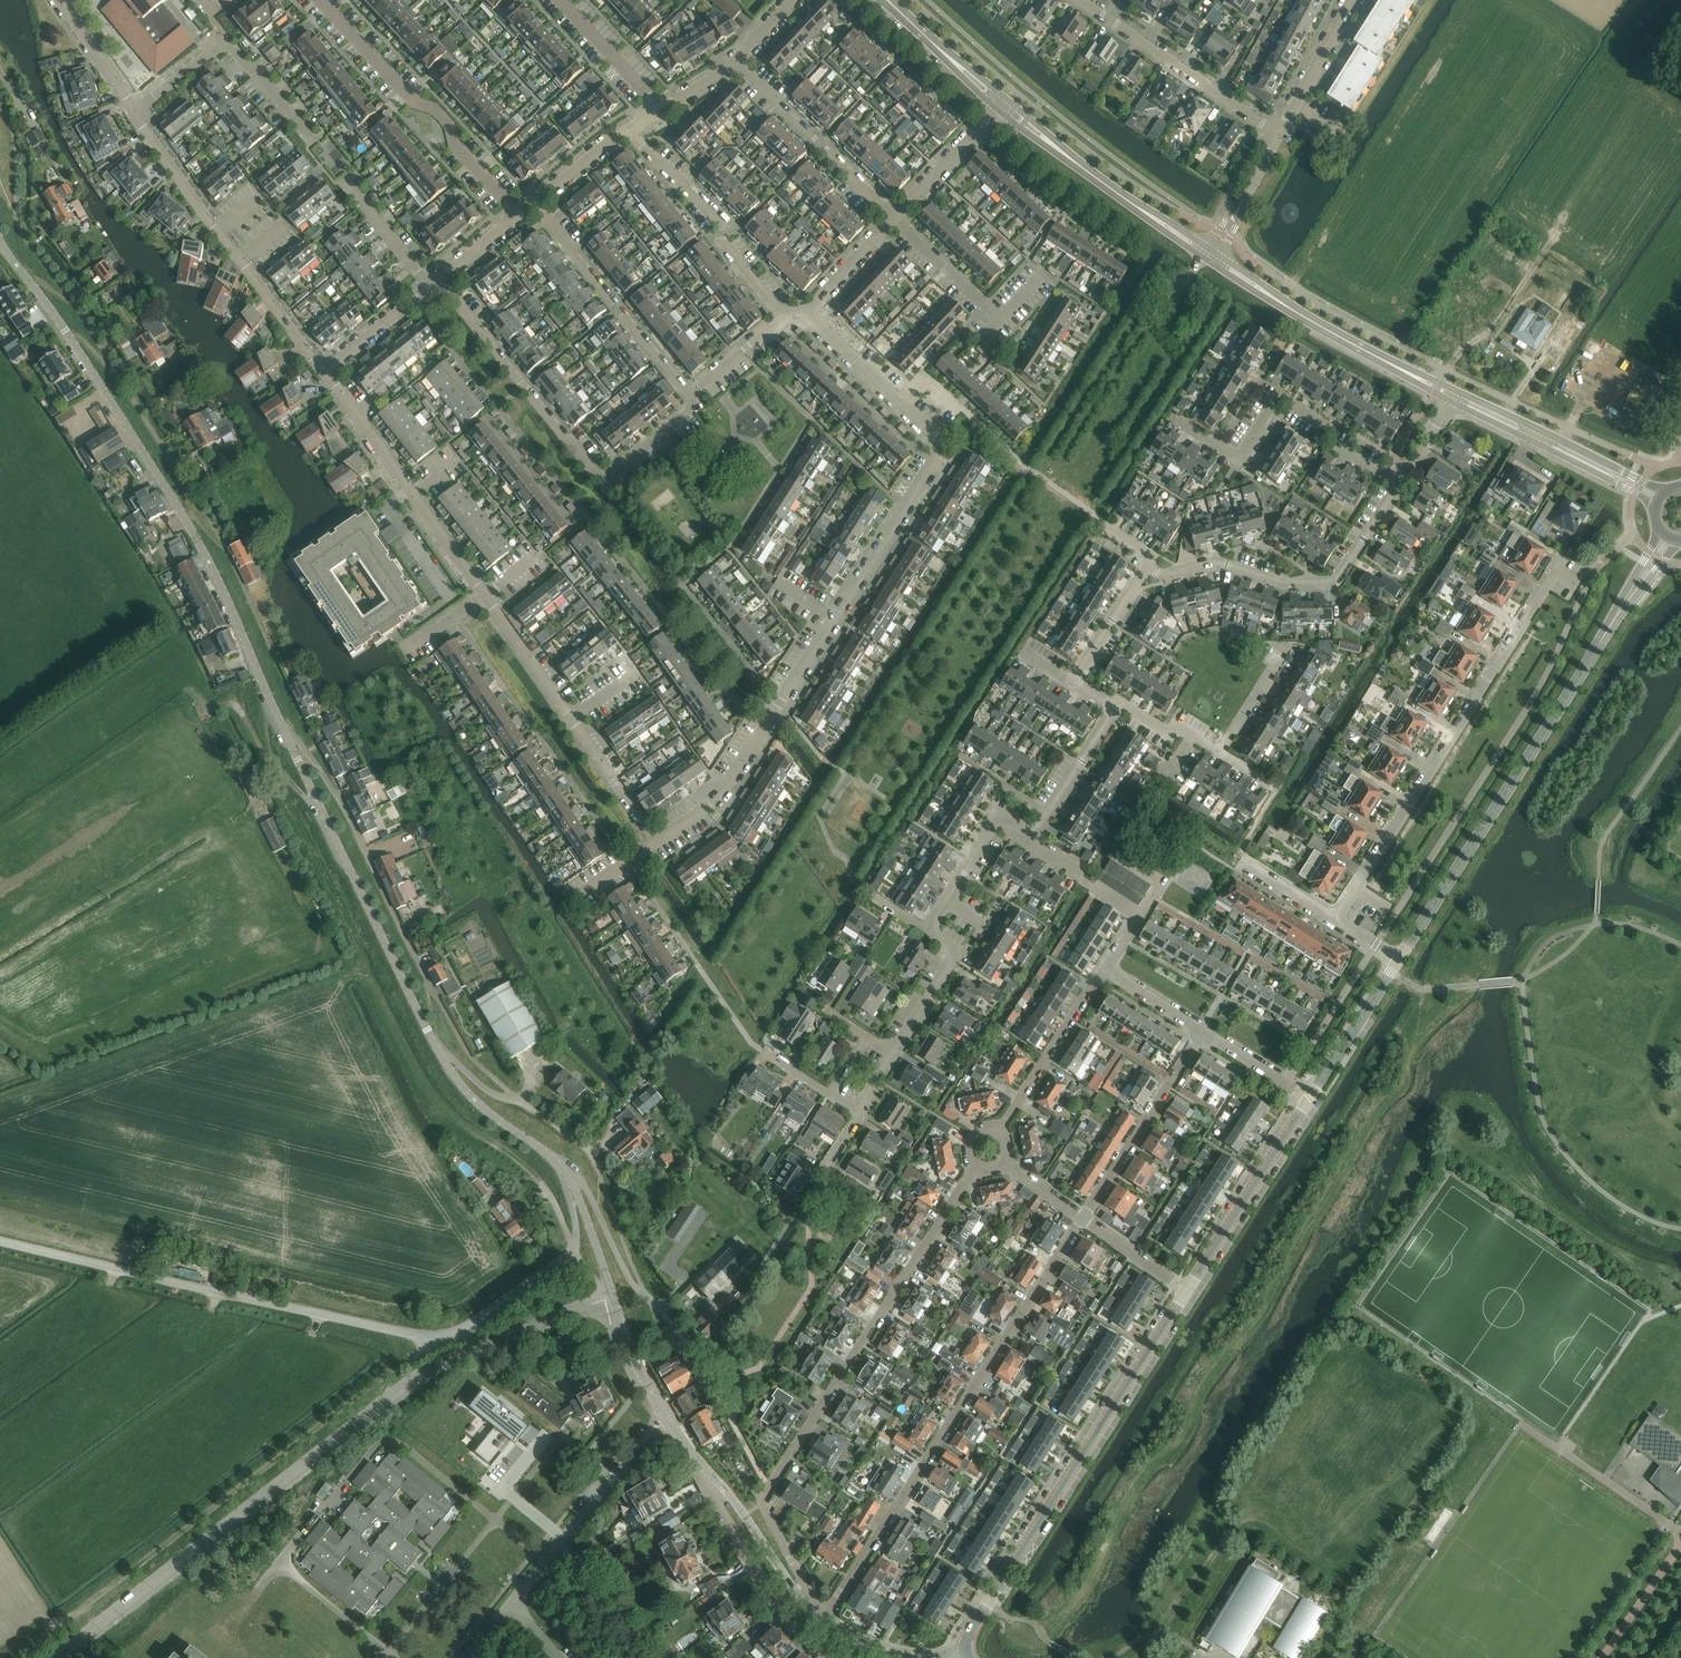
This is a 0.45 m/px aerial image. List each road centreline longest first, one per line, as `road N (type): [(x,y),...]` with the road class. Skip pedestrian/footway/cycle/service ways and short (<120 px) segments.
road 1 (unclassified): [(563,1167),(482,1109),(447,1067),(197,539),(0,235)]
road 2 (residential): [(657,842),(723,792),(937,457),(933,432),(805,312)]
road 3 (unclassified): [(57,1657),(431,1369),(610,1297)]
road 4 (unclassified): [(0,1240),(435,1341),(455,1338),(566,1258)]
road 5 (residential): [(809,1609),(763,1506),(769,1489),(978,1170)]
road 6 (residential): [(822,1619),(1084,1220)]
road 7 (unclassified): [(1400,959),(1629,598)]
road 8 (residential): [(1337,920),(1564,559)]
road 9 (unclassified): [(967,1655),(986,1607),(1188,1293)]
road 10 (unclassified): [(279,1564),(378,1444),(390,1441),(546,1561)]
road 11 (residential): [(1146,569),(1163,575),(1215,561),(1283,583),(1336,582),(1401,479)]
road 12 (residential): [(1172,414),(1240,459),(1282,397),(1332,431),(1342,449),(1401,479)]
road 13 (residential): [(320,0),(413,101),(450,124),(458,149),(518,216)]
road 14 (residential): [(485,596),(325,373)]
road 15 (tertiary): [(1209,256),(1001,105)]
road 16 (residential): [(599,483),(441,281)]
road 17 (residential): [(789,317),(721,242),(722,223),(626,130)]
road 18 (residential): [(692,396),(535,203)]
road 19 (residential): [(133,110),(221,47),(232,49),(314,145)]
road 20 (residential): [(1278,135),(1079,0)]
road 21 (tertiary): [(1416,377),(1209,256)]
road 22 (tertiary): [(1663,493),(1453,389)]
road 23 (residential): [(826,1657),(780,1616),(701,1464)]
road 24 (tertiary): [(1448,400),(1655,505)]
road 25 (unclassified): [(1188,1293),(1311,1100)]
road 26 (residential): [(898,220),(734,64)]
road 27 (residential): [(1084,1220),(1205,1032)]
road 28 (residential): [(1000,1132),(1104,971)]
road 29 (unclassified): [(701,1464),(645,1383),(610,1297)]
road 30 (unclassified): [(809,1609),(701,1464)]
road 31 (unclassified): [(1311,1100),(1400,959)]
road 32 (residential): [(1029,842),(1116,705)]
road 33 (residential): [(893,1056),(957,952),(927,931)]
road 34 (tertiary): [(1001,105),(886,0)]
road 35 (residential): [(1278,135),(1353,0)]
road 36 (residential): [(898,220),(1001,105)]
road 37 (residential): [(657,842),(570,718)]
road 38 (residential): [(659,111),(560,0)]
road 39 (residential): [(570,718),(485,596)]
road 40 (unclassified): [(394,1657),(279,1564)]
road 41 (residential): [(220,229),(133,110)]
road 42 (residential): [(999,320),(898,220)]
road 43 (residential): [(429,290),(341,179)]
road 44 (residential): [(325,373),(242,259)]
road 45 (residential): [(1209,256),(1278,135)]
road 46 (unclassified): [(610,1297),(563,1167)]
road 47 (residential): [(599,483),(695,411),(692,396)]
road 48 (residential): [(1073,682),(1146,569)]
road 49 (residential): [(325,373),(429,290)]
road 50 (residential): [(947,900),(999,820),(1029,842)]
road 51 (residential): [(133,110),(61,0)]
road 52 (residential): [(805,312),(898,220)]
road 53 (residential): [(1188,1293),(1084,1220)]
road 54 (residential): [(1311,1100),(1205,1032)]
road 55 (residential): [(692,396),(789,317)]
road 56 (residential): [(1223,751),(1287,649)]
road 57 (residential): [(1104,971),(1138,916),(1091,888)]

